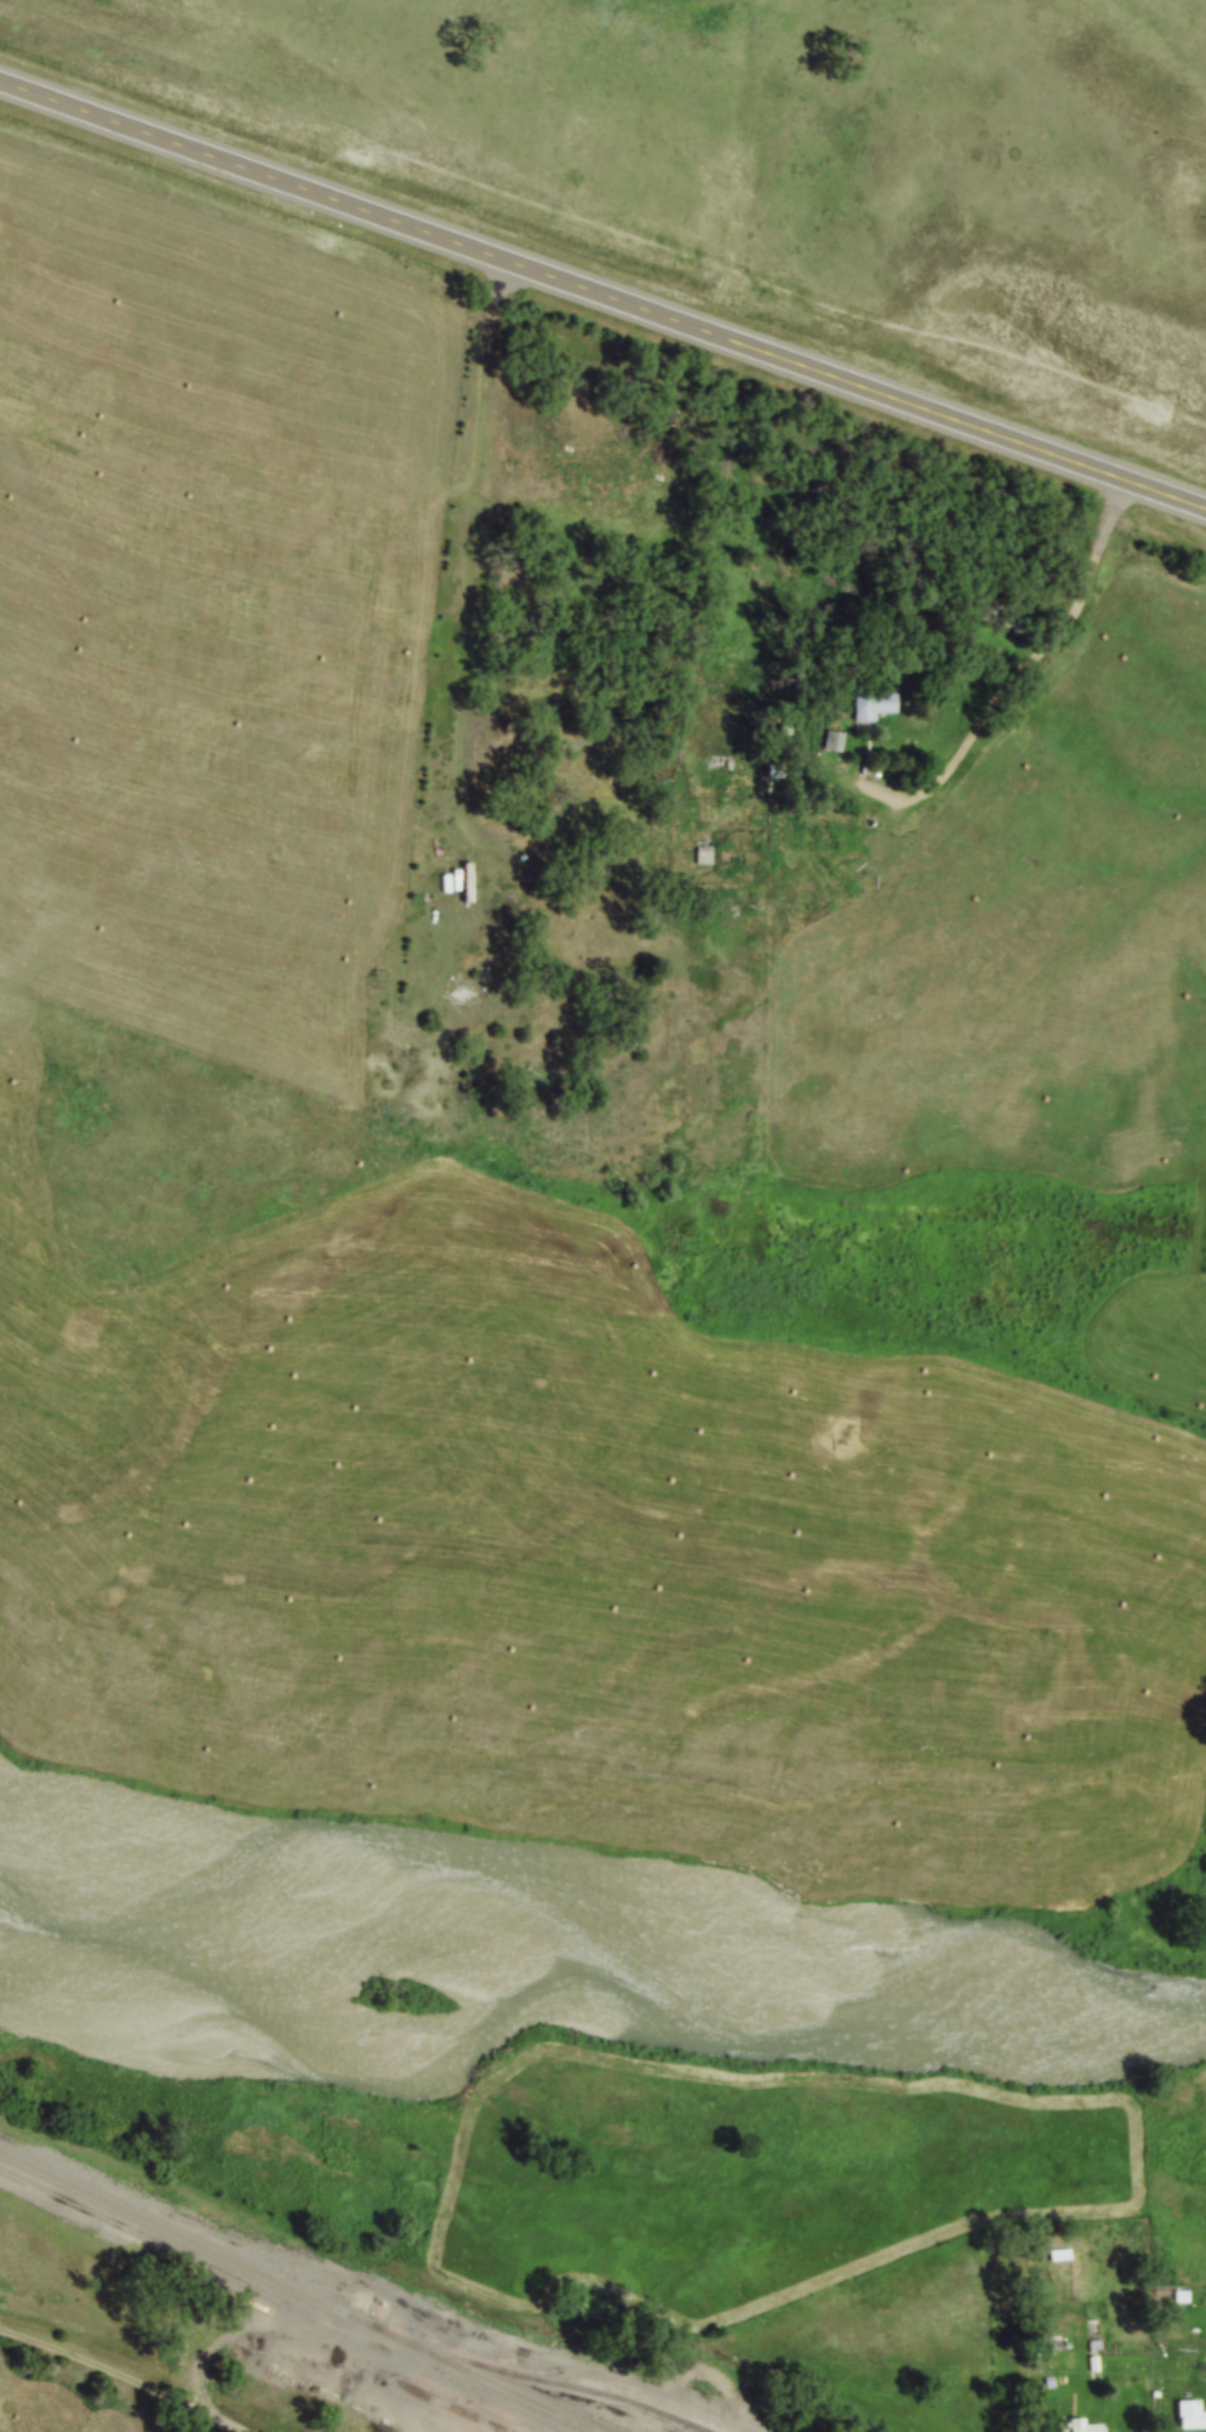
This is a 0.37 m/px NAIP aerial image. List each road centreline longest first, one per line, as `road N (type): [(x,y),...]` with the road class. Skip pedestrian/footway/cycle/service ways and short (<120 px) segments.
road 1 (primary): [(1205,509),(0,85)]
road 2 (residential): [(235,2431),(29,2346)]

